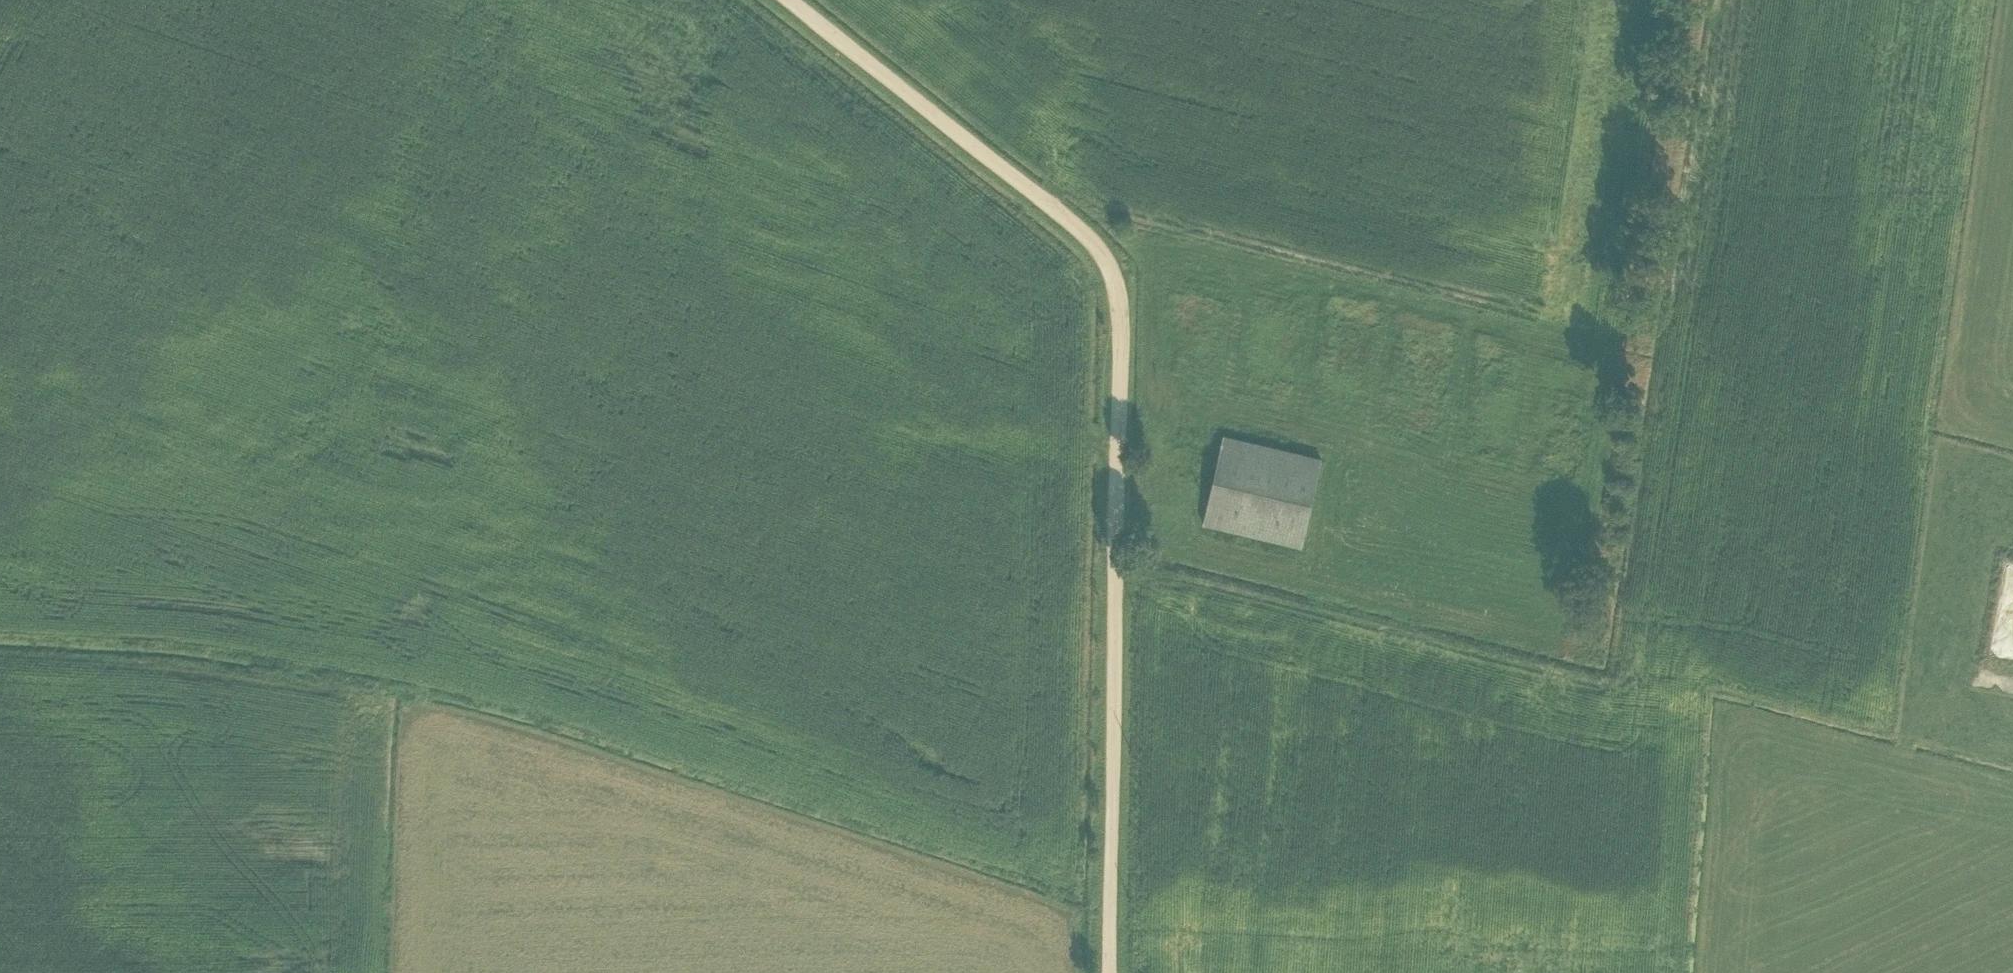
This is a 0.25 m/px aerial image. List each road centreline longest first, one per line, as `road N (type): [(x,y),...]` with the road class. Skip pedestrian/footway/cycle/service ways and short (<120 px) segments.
road 1 (track): [(787,0),(1084,229),(1115,272),(1121,332),(1112,972)]

